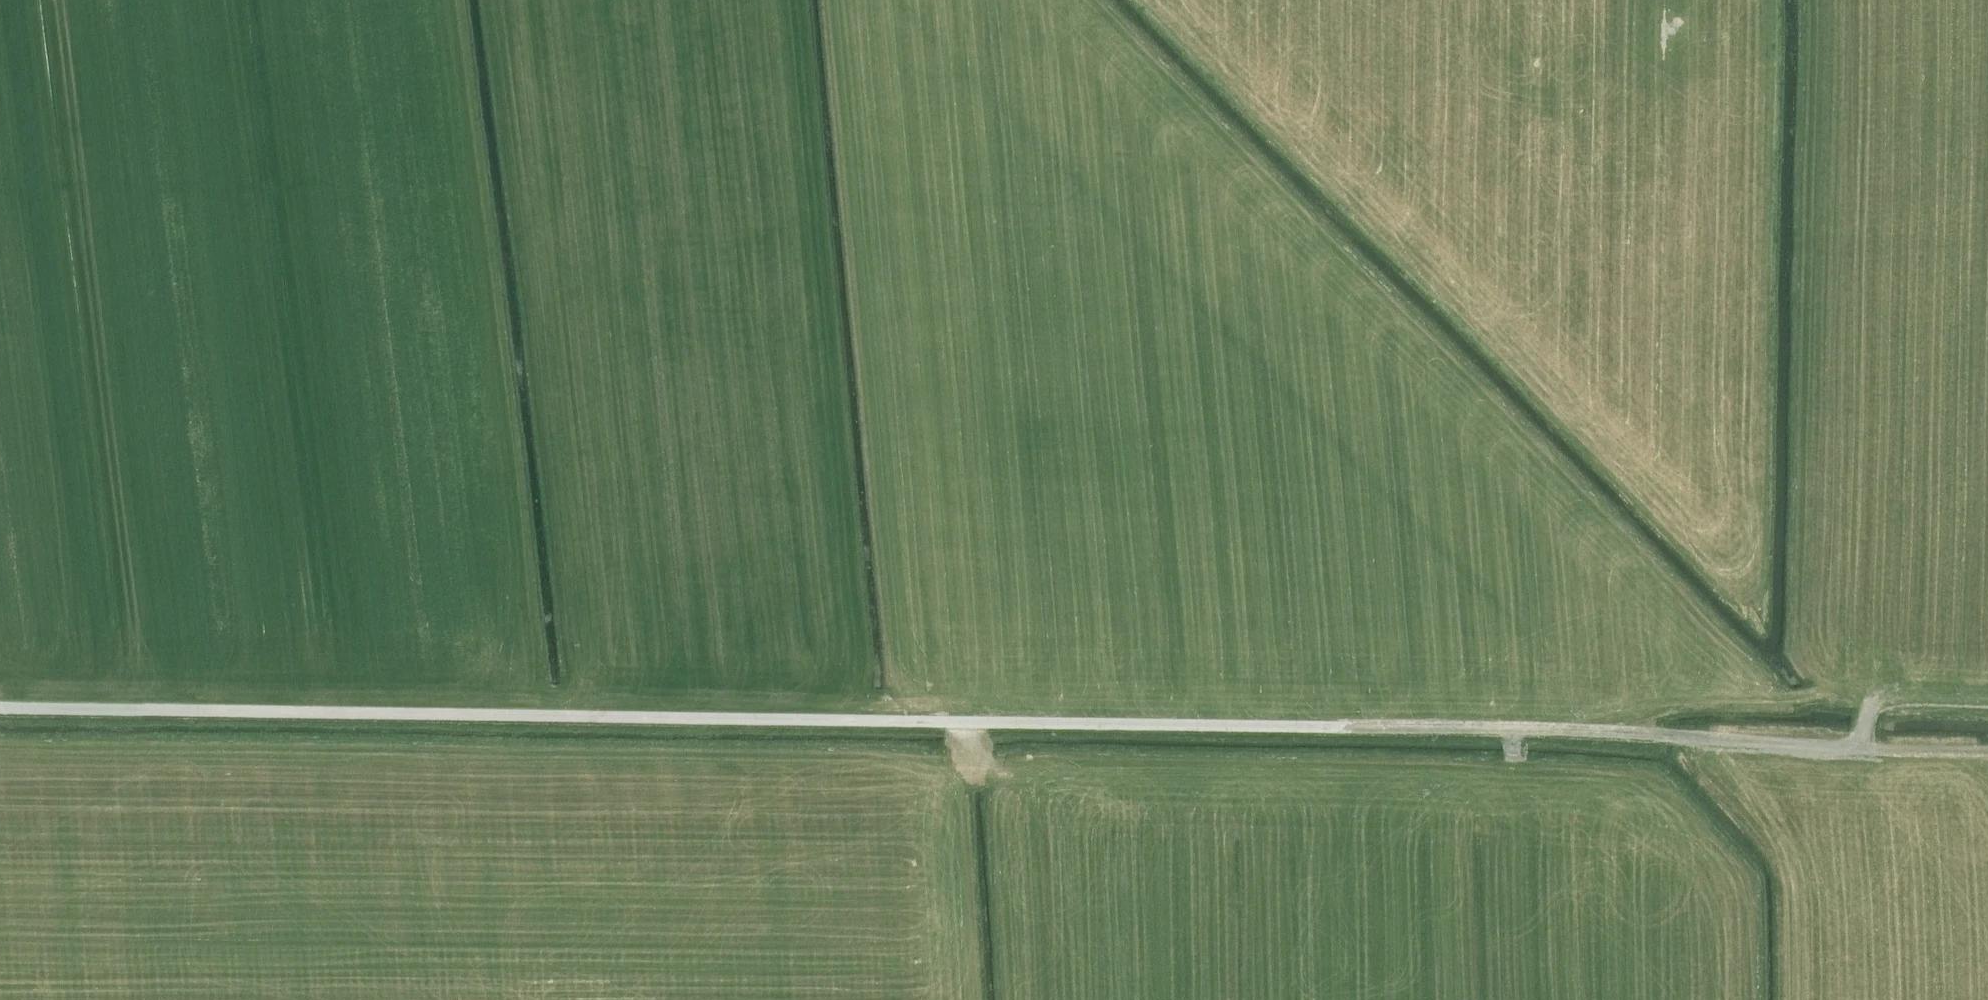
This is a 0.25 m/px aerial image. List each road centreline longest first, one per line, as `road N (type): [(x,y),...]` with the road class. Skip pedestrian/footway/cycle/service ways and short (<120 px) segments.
road 1 (track): [(1840,747),(1637,731),(0,707)]
road 2 (track): [(1987,752),(1840,747)]

